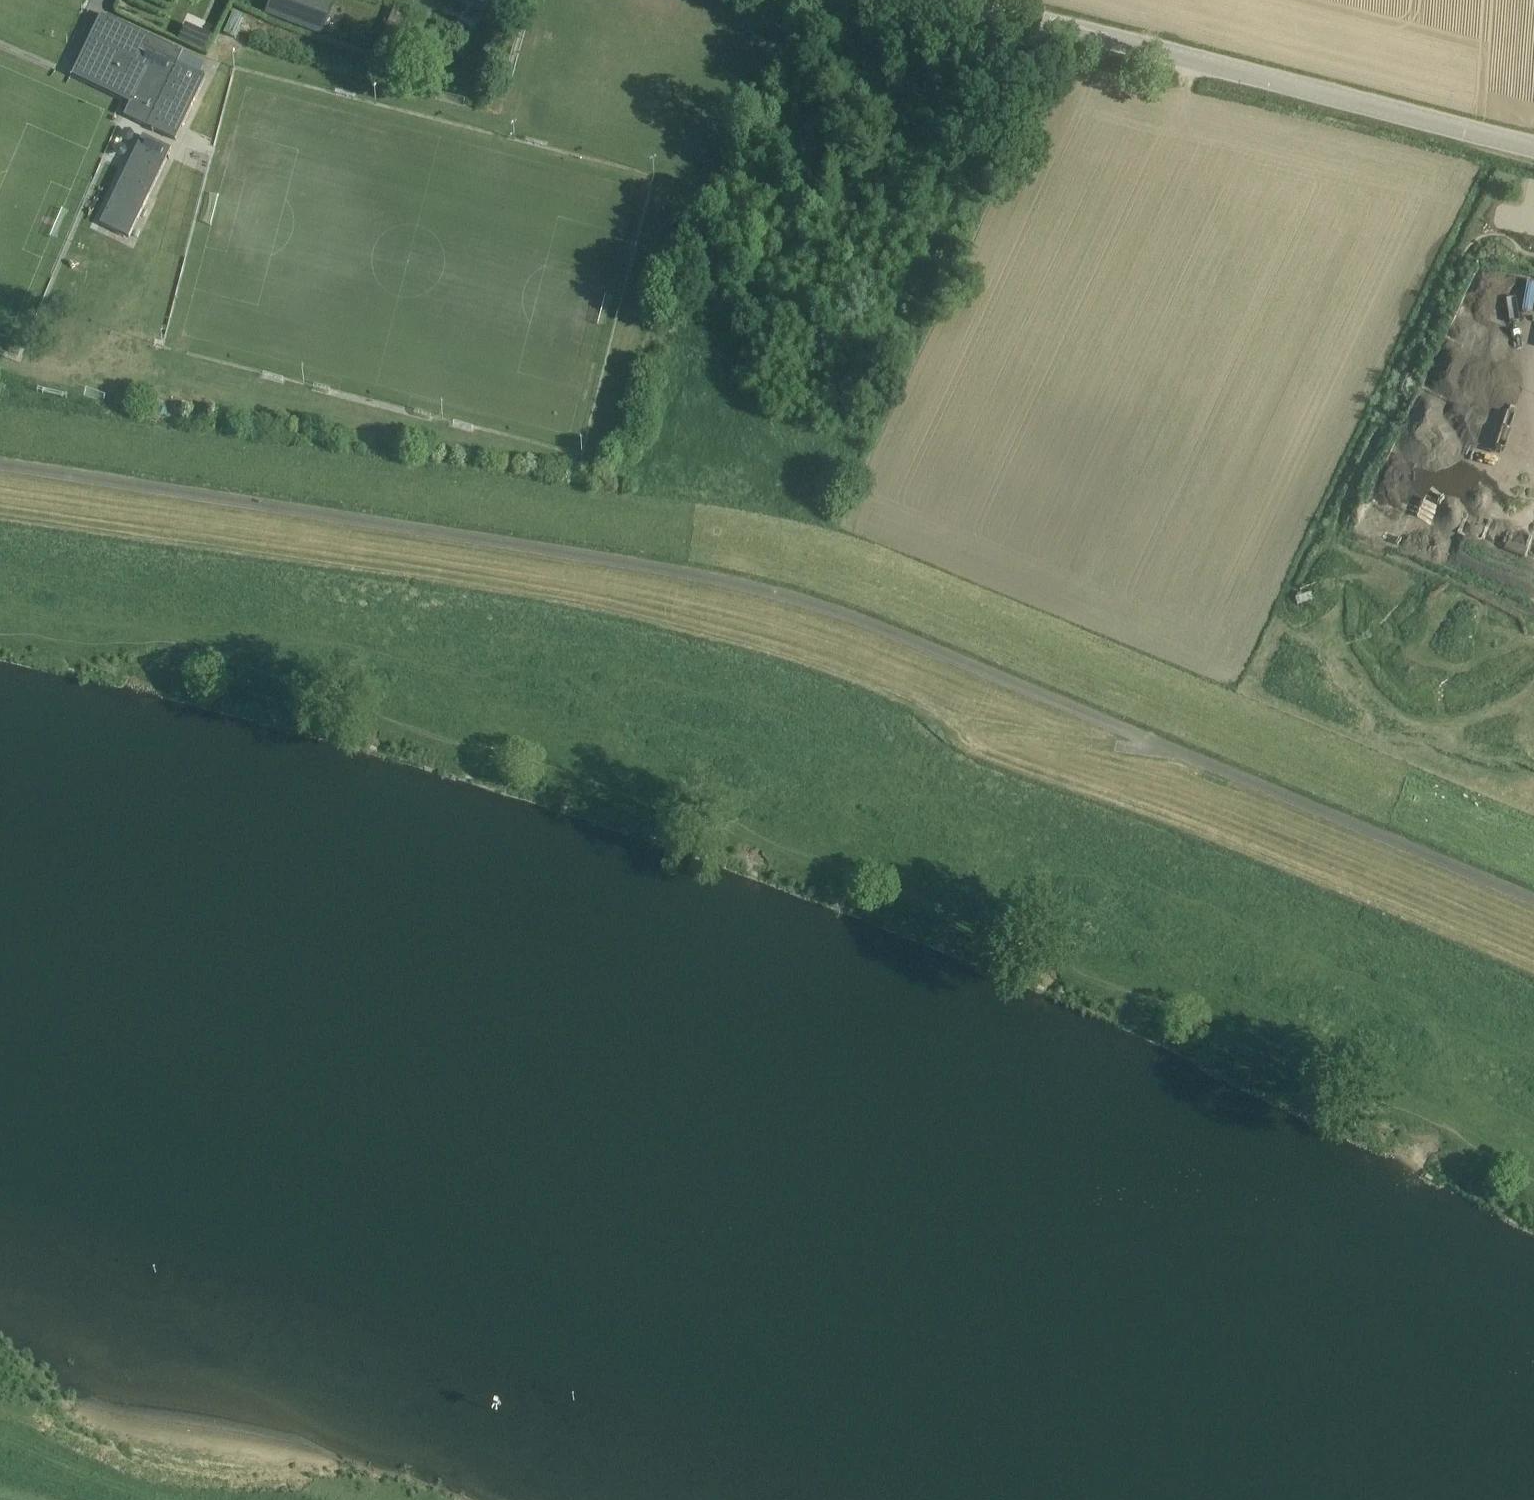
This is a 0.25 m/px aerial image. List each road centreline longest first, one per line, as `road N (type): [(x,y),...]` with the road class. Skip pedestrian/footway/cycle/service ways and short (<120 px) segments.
road 1 (tertiary): [(939,0),(1533,150)]

